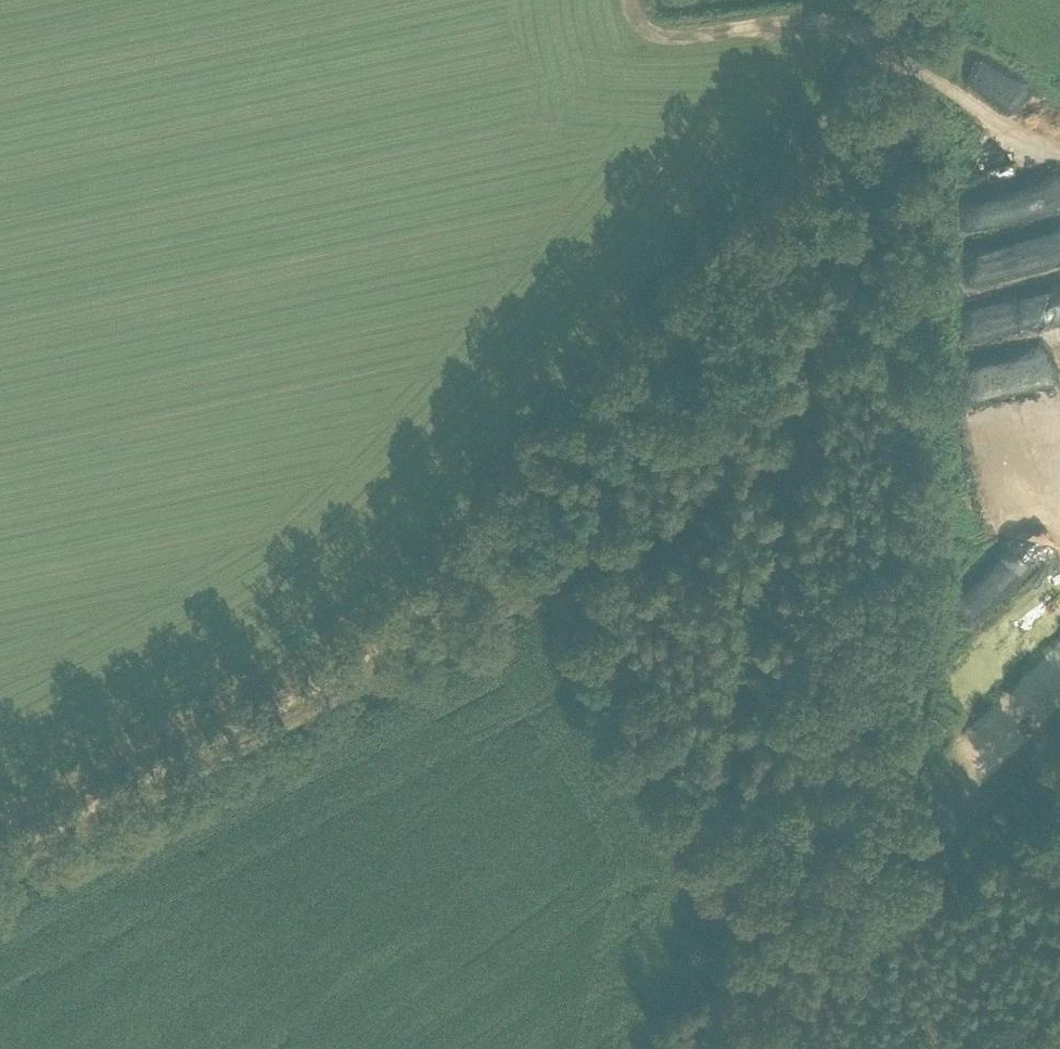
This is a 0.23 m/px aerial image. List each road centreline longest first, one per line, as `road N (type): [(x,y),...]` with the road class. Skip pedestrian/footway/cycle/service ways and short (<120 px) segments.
road 1 (track): [(900,0),(893,27),(314,697),(0,864)]

